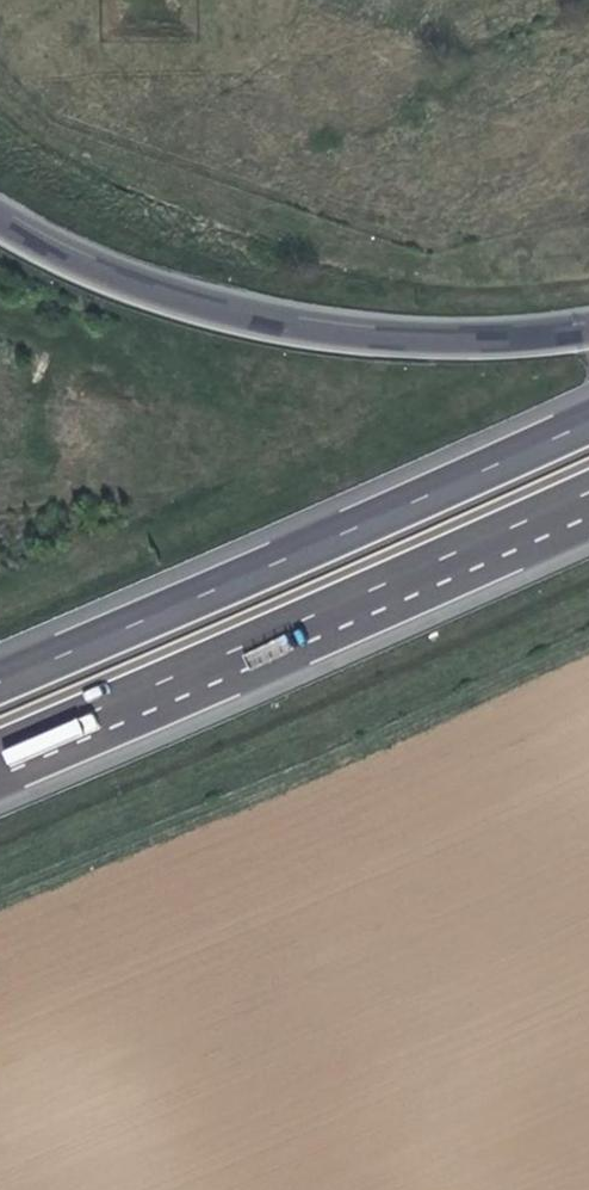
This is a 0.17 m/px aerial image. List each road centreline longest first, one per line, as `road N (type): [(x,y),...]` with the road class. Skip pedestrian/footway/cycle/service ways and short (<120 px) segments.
road 1 (motorway): [(0,761),(588,496)]
road 2 (motorway): [(588,421),(0,682)]
road 3 (motorway): [(588,329),(523,342),(357,338),(201,311),(47,250),(0,221)]

